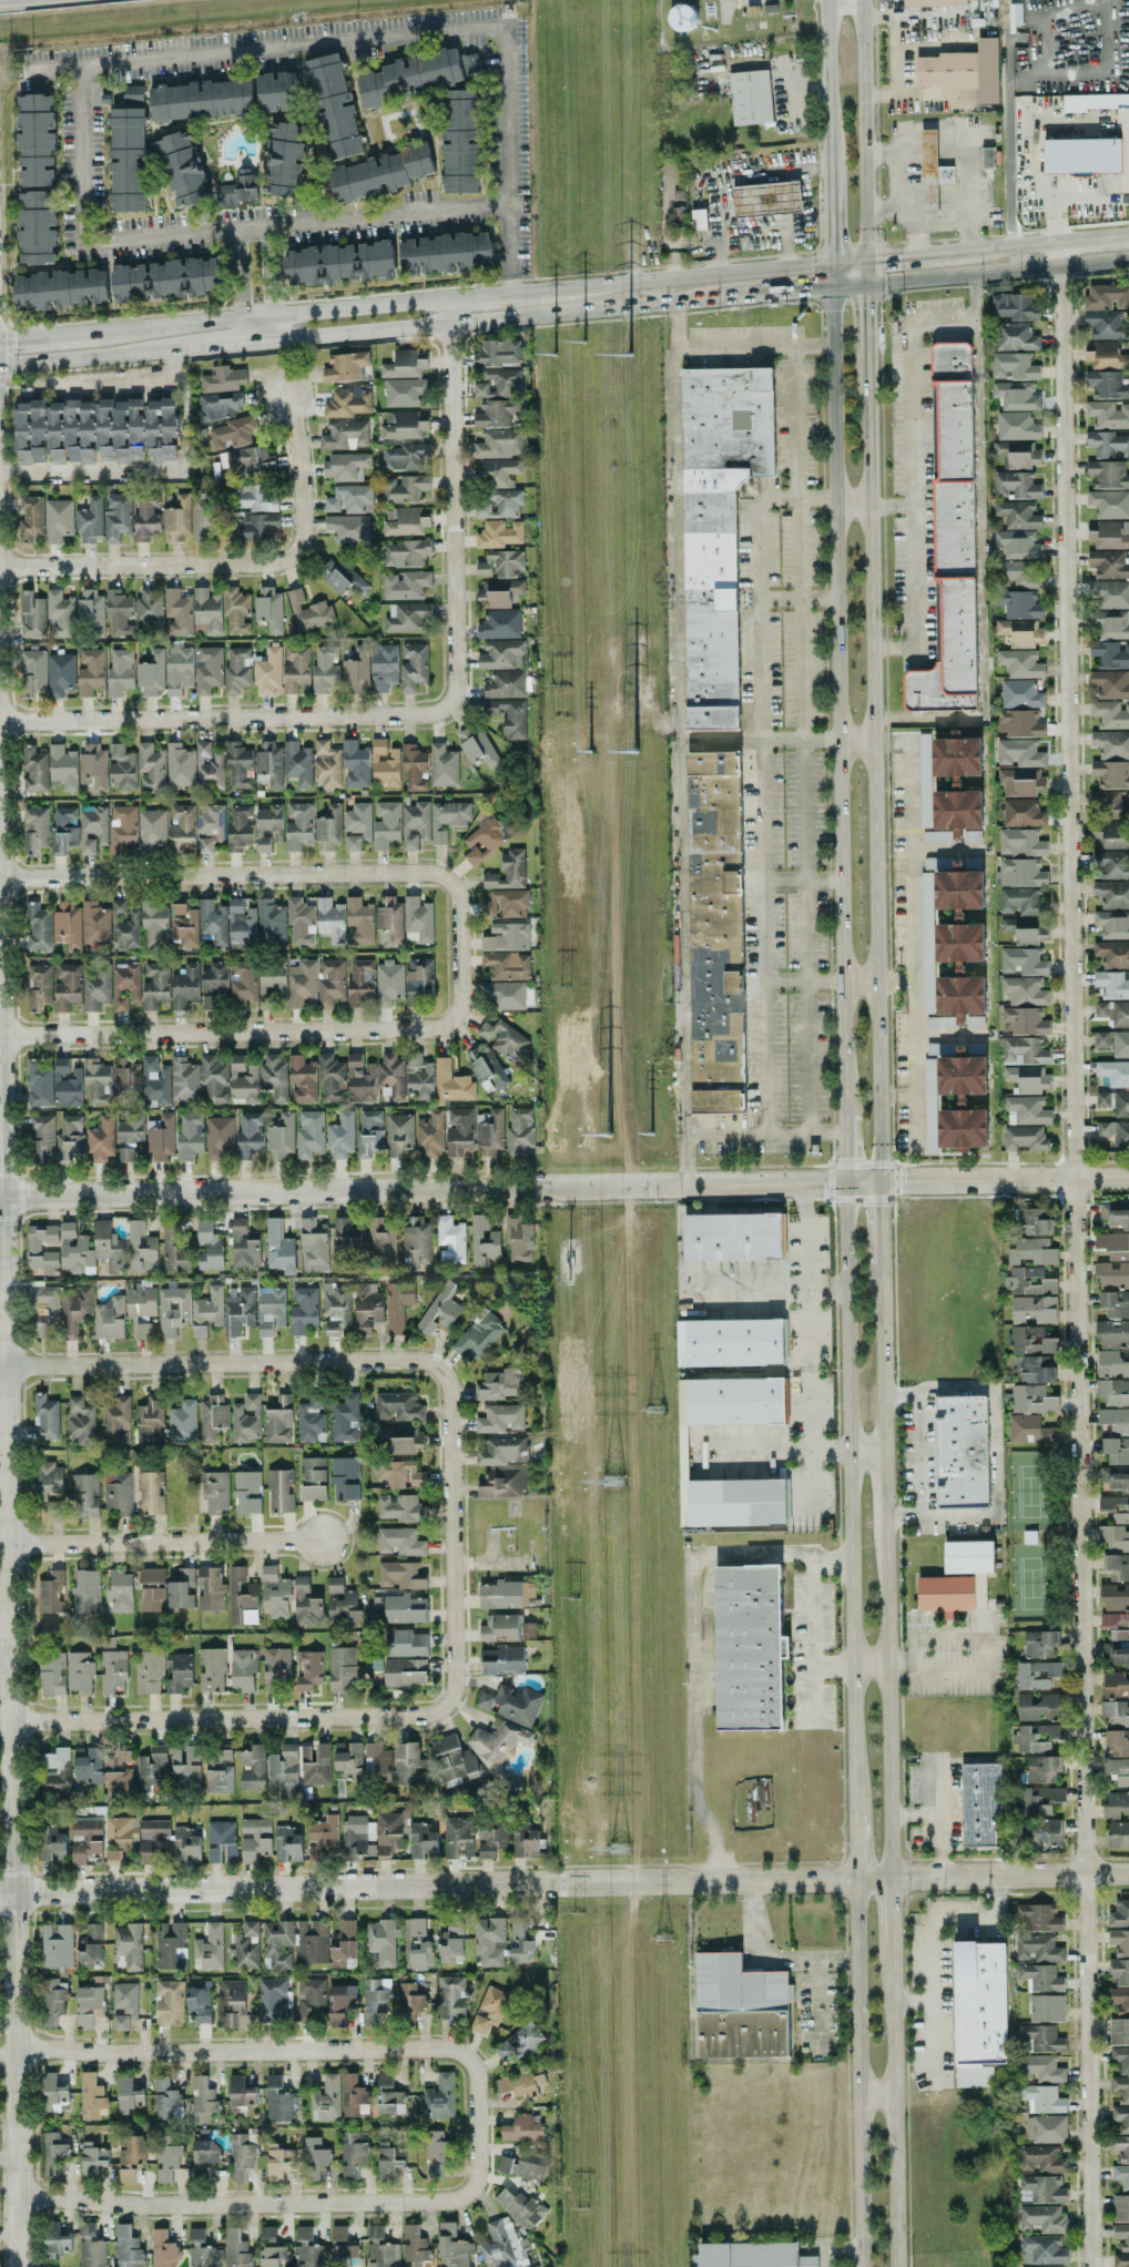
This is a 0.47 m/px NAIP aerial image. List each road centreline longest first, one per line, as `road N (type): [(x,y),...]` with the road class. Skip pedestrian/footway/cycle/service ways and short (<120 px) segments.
road 1 (residential): [(1095,2266),(1054,240)]
road 2 (secondary): [(831,286),(860,2266)]
road 3 (tertiary): [(0,1034),(19,2266)]
road 4 (tertiary): [(1128,1176),(0,1197)]
road 5 (secondary): [(882,1451),(867,366)]
road 6 (residential): [(889,1880),(0,1892)]
road 7 (residential): [(464,967),(461,897),(433,871),(0,878)]
road 8 (residential): [(0,1034),(433,1028),(456,1020),(464,967)]
road 9 (residential): [(16,2049),(100,2055),(448,2050),(471,2058),(479,2100)]
road 10 (residential): [(457,1649),(449,1702),(427,1714),(10,1721)]
road 11 (residential): [(454,1422),(452,1384),(419,1359),(4,1365)]
road 12 (residential): [(479,2178),(471,2195),(455,2202),(161,2206),(18,2194)]
road 13 (residential): [(0,721),(429,714),(451,705),(458,687)]
road 14 (secondary): [(261,340),(729,296)]
road 15 (residential): [(0,568),(274,562),(299,546),(305,525),(302,459),(285,396)]
road 16 (residential): [(458,687),(448,296)]
road 17 (secondary): [(889,1880),(884,1522)]
road 18 (secondary): [(448,296),(98,335)]
road 19 (secondary): [(896,2266),(891,1944)]
road 20 (residential): [(323,1537),(8,1544)]
road 21 (secondary): [(866,284),(1128,257)]
road 22 (secondary): [(830,263),(569,285)]
road 23 (secondary): [(865,258),(861,0)]
road 24 (residential): [(1128,1873),(889,1880)]
road 25 (residential): [(454,1422),(457,1649)]
road 26 (secondary): [(0,365),(164,352)]
road 27 (secondary): [(824,0),(827,148)]
road 28 (secondary): [(974,248),(830,263)]
road 29 (secondary): [(729,296),(866,284)]
road 30 (secondary): [(569,285),(448,296)]

